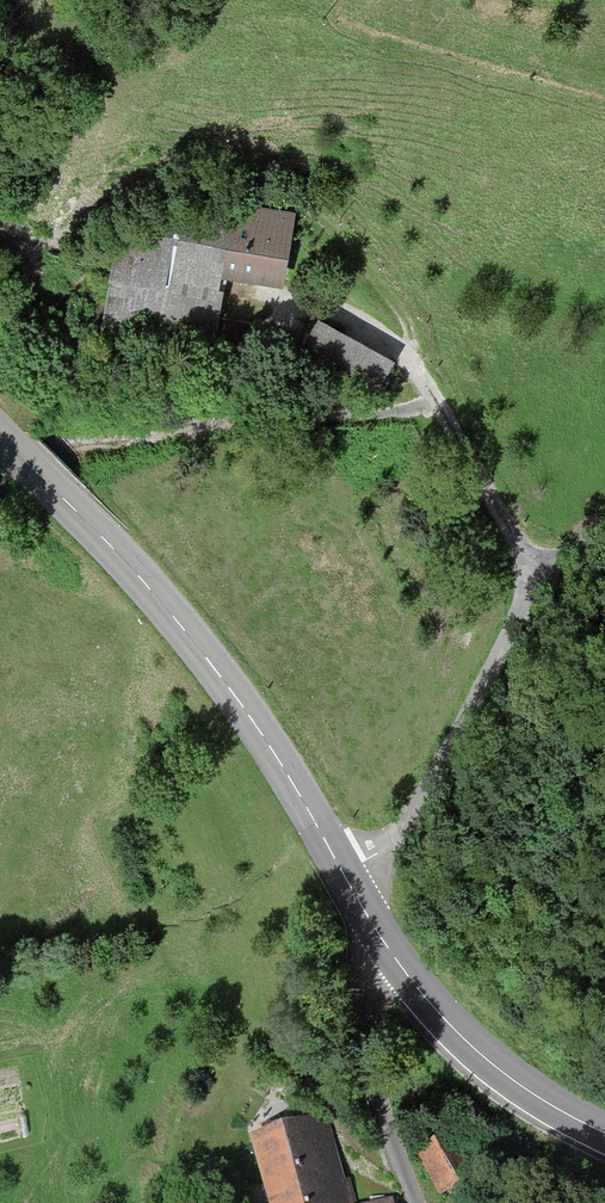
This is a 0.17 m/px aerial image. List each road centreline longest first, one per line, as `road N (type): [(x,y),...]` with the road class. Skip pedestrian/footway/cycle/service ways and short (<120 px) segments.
road 1 (tertiary): [(0,437),(111,547),(238,698),(410,982),(472,1046),(542,1101),(604,1134)]
road 2 (track): [(0,459),(58,447),(435,411),(539,578)]
road 3 (track): [(342,871),(394,839),(539,578),(604,532)]
road 4 (track): [(379,936),(359,977),(366,1069),(412,1202)]

